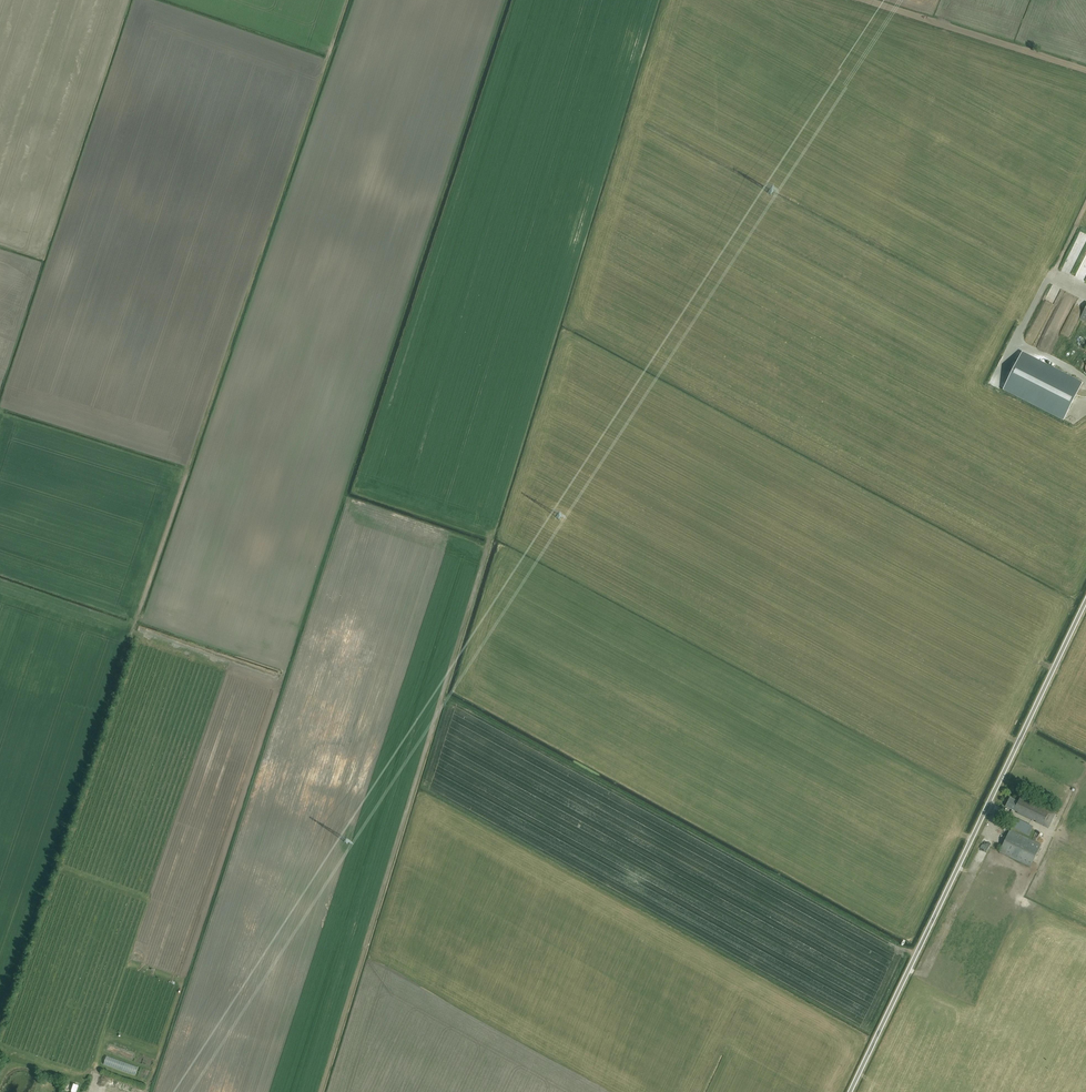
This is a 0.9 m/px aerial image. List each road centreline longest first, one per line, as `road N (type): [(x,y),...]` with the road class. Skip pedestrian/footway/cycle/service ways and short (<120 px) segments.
road 1 (unclassified): [(849,1091),(1085,599)]
road 2 (track): [(869,0),(1085,70)]

